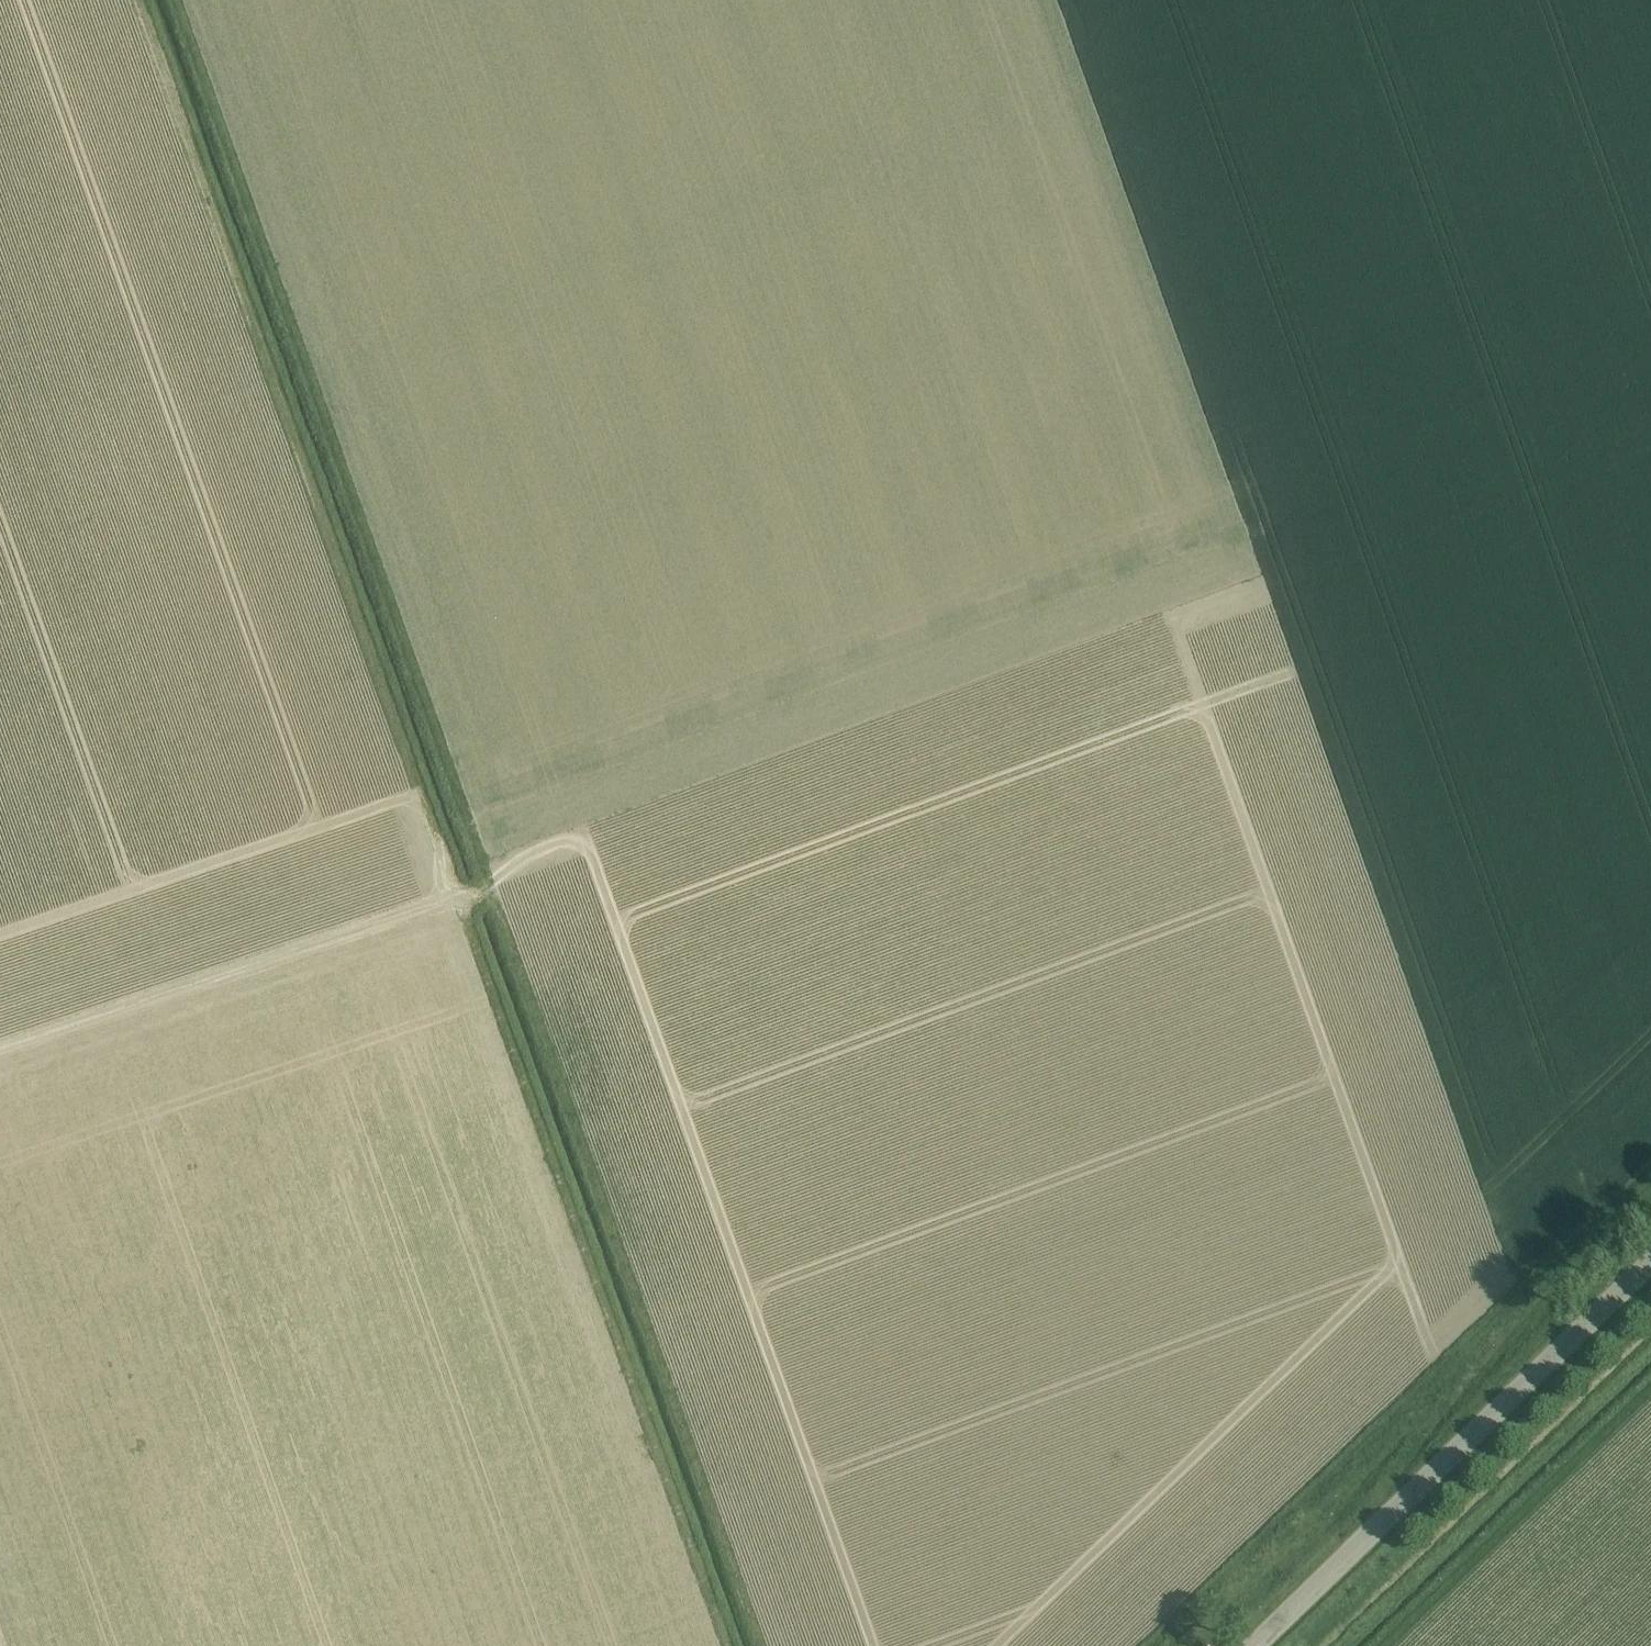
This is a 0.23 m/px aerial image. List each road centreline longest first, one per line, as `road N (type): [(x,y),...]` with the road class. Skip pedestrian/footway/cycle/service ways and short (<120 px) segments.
road 1 (unclassified): [(1247,1645),(1650,1264)]

